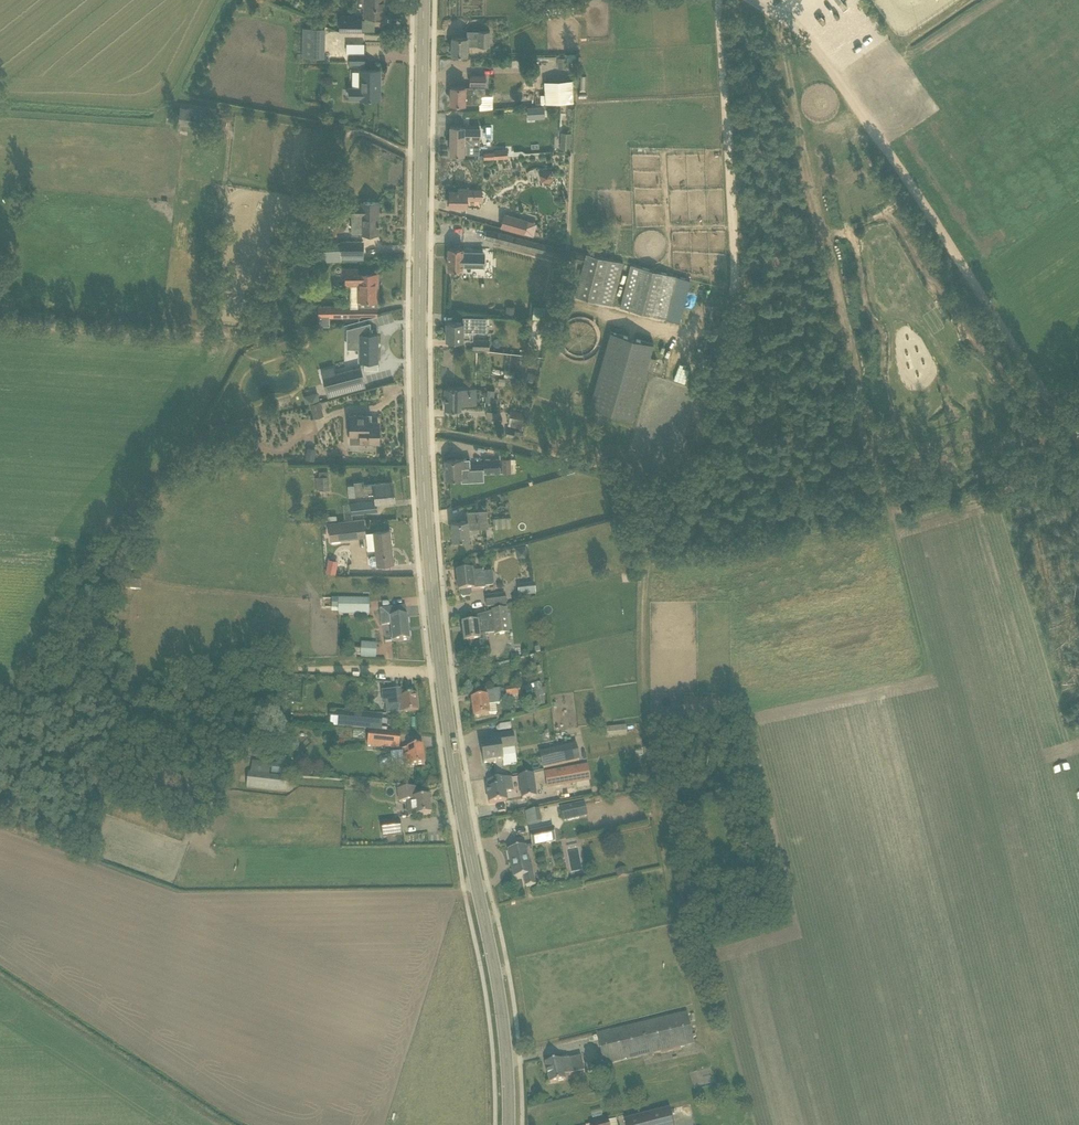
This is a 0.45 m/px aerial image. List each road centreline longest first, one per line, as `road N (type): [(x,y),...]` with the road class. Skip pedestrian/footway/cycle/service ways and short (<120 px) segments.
road 1 (secondary): [(508,1124),(497,991),(434,612),(419,257),(424,0)]
road 2 (track): [(19,691),(43,629),(93,547),(199,422),(351,134),(410,156)]
road 3 (track): [(716,1062),(675,932),(644,629),(661,547),(686,488)]
road 4 (track): [(778,13),(790,18),(1078,424)]
road 5 (track): [(19,691),(152,686),(283,667),(442,670)]
road 6 (track): [(895,511),(821,233)]
road 7 (track): [(424,432),(686,488)]
road 8 (track): [(245,330),(0,320)]
road 9 (track): [(821,233),(778,13)]
road 10 (track): [(686,488),(724,361),(738,274)]

